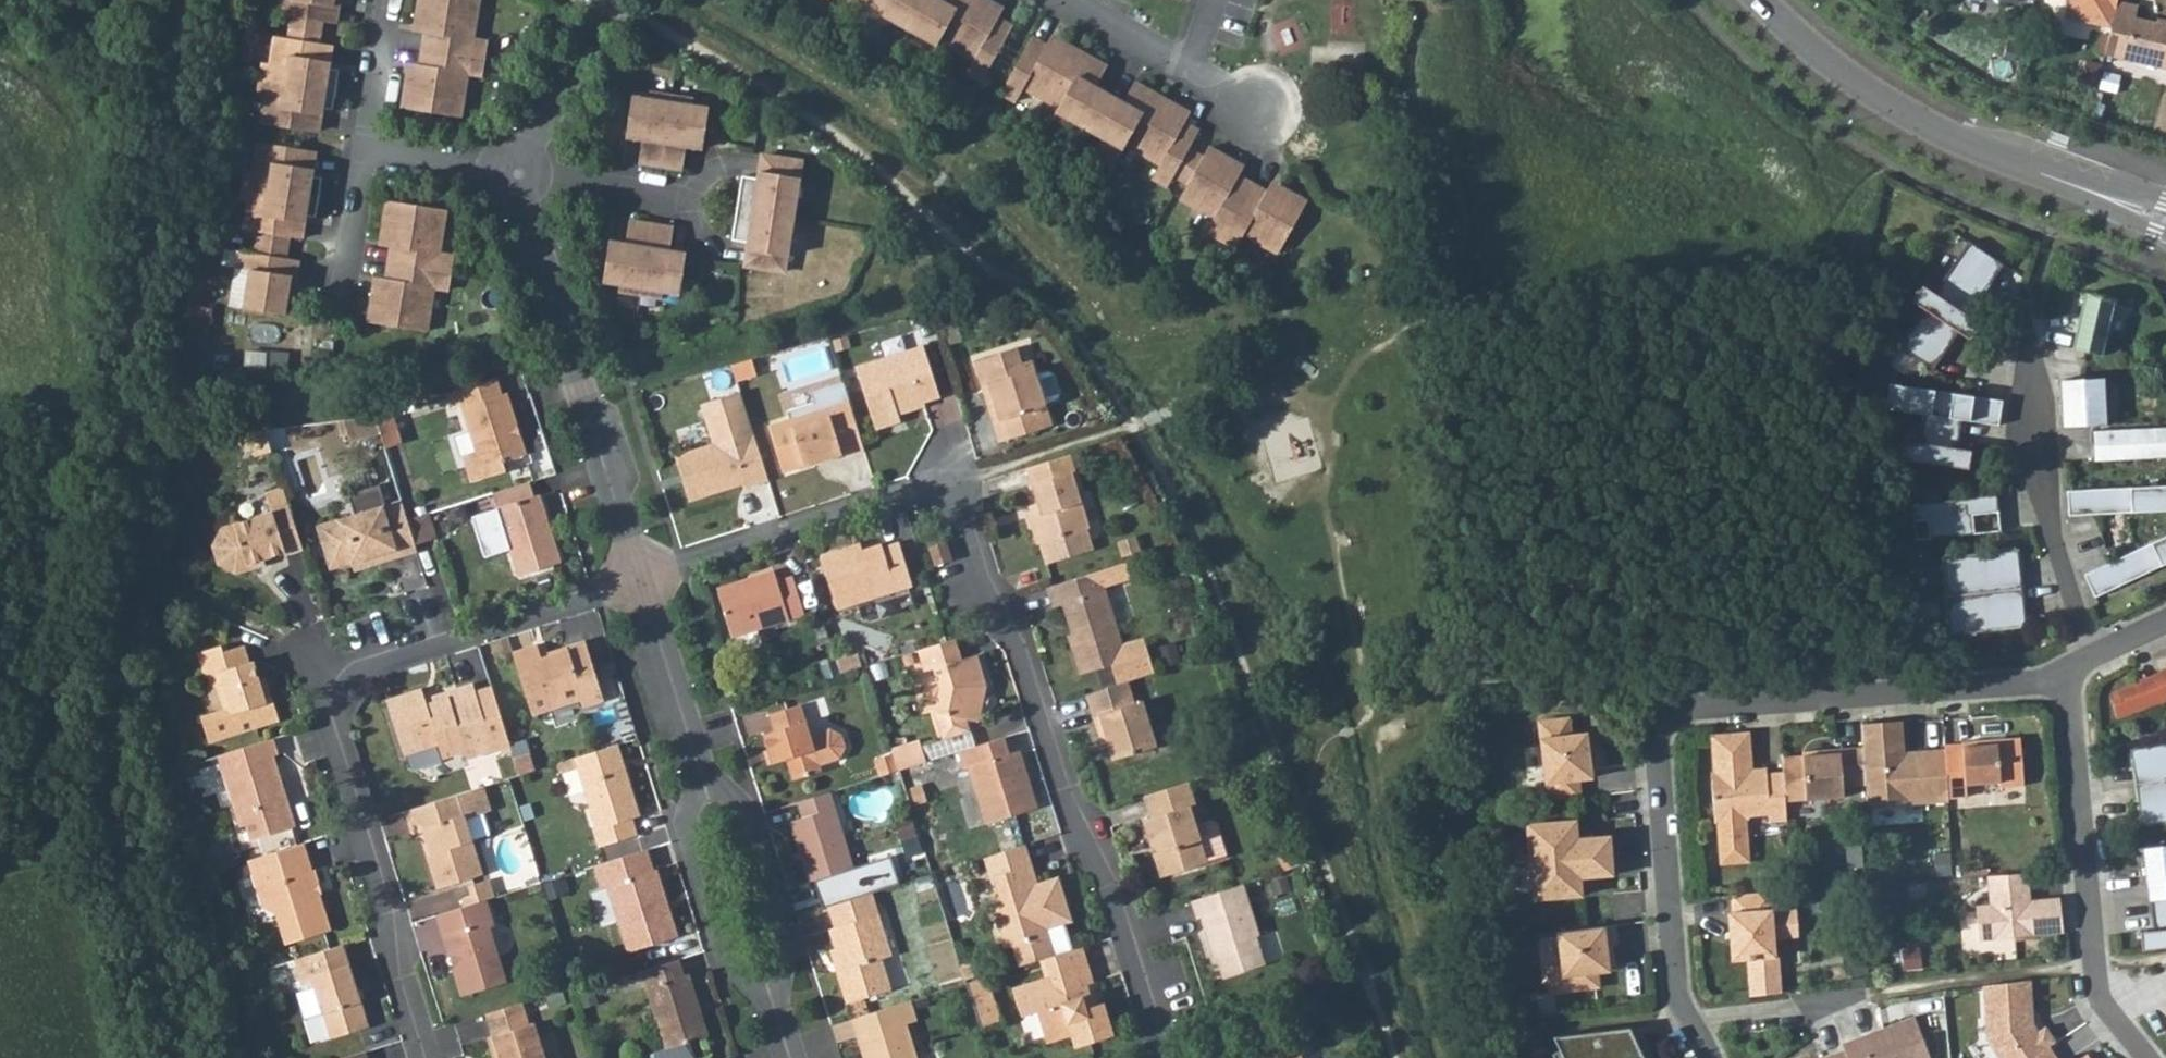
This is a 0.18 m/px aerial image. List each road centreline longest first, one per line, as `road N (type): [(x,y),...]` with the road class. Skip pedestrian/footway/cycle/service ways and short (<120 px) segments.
road 1 (residential): [(1159,1057),(1013,643),(989,607),(960,519),(941,493),(901,493),(638,574)]
road 2 (residential): [(1709,1057),(1677,993),(1657,745),(1664,723),(1691,707),(2067,680)]
road 3 (residential): [(638,574),(360,658),(333,677),(331,722),(429,1057)]
road 4 (residential): [(2165,220),(1962,144),(1900,112),(1798,39),(1758,0)]
road 5 (residential): [(516,171),(524,219),(638,574)]
road 6 (residential): [(2067,680),(2096,987),(2146,1057)]
road 7 (residential): [(2094,661),(2047,532),(2026,431),(2028,313)]
road 8 (residential): [(698,771),(682,816),(724,958),(770,995)]
road 9 (residential): [(770,995),(782,936),(739,799),(698,771)]
road 10 (residential): [(638,574),(698,771)]
road 11 (residential): [(516,171),(716,205)]
road 12 (residential): [(609,0),(516,171)]
road 13 (residential): [(339,314),(362,147)]
road 14 (residential): [(362,147),(516,171)]
road 15 (residential): [(362,147),(382,0)]
road 16 (residential): [(1066,0),(1191,72)]

